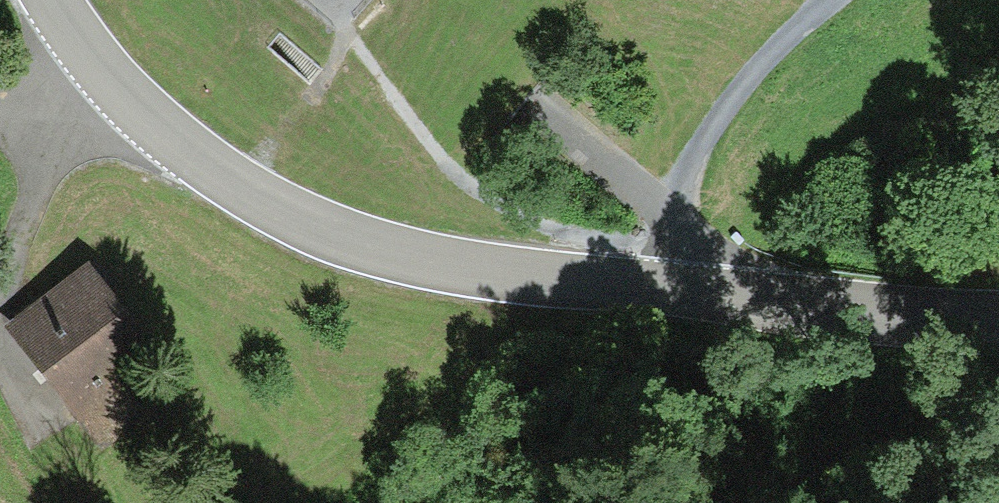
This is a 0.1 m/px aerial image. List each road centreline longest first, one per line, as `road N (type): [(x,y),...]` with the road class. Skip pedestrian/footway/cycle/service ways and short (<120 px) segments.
road 1 (unclassified): [(52,0),(107,78),(179,144),(277,205),(391,251),(507,273),(998,315)]
road 2 (track): [(668,215),(731,100),(832,0)]

